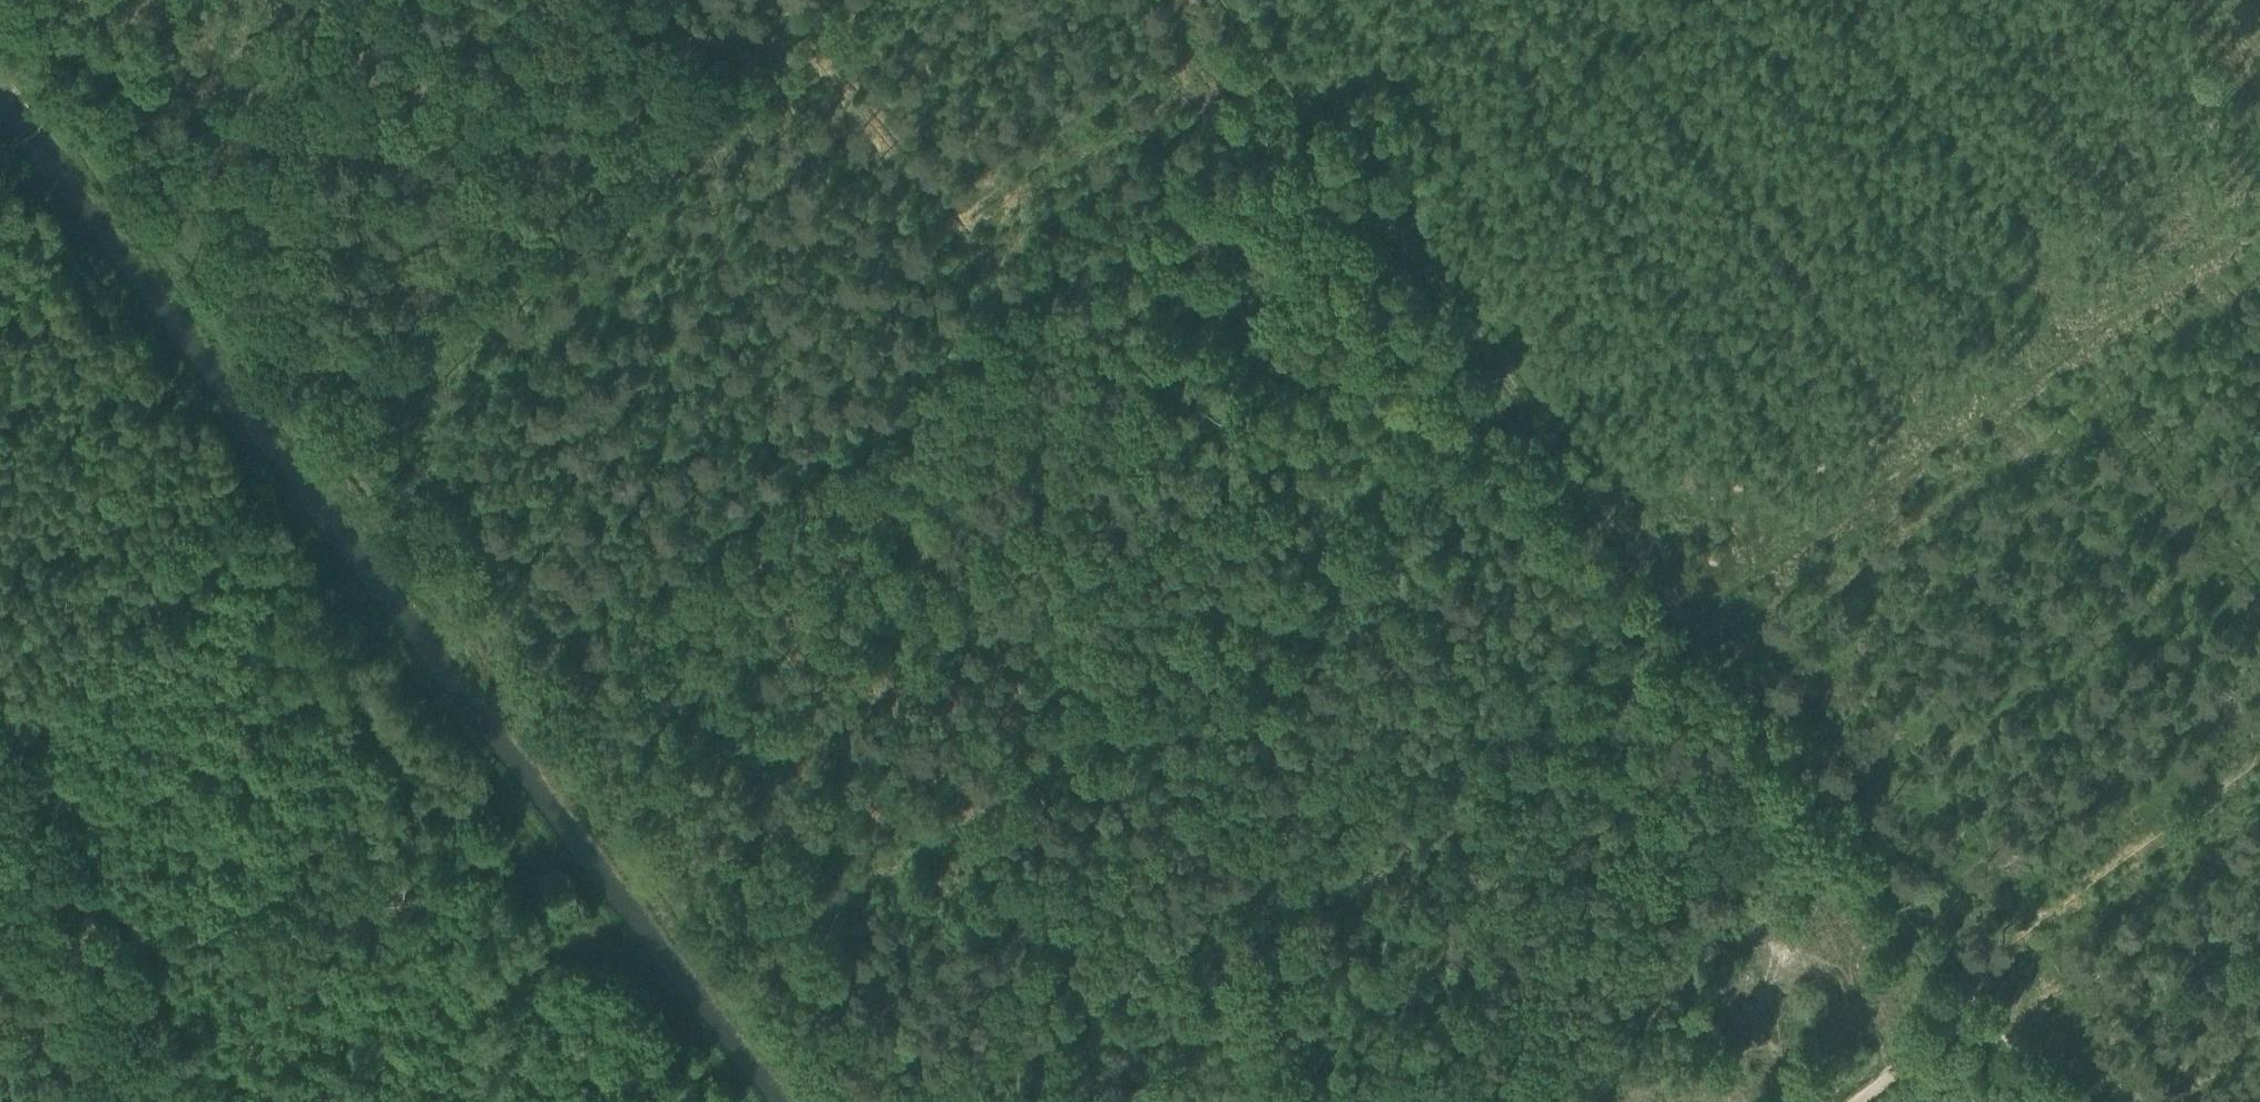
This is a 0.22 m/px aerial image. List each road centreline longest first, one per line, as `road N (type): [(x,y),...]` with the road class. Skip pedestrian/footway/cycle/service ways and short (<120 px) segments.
road 1 (track): [(0,146),(737,1101)]
road 2 (track): [(1972,1010),(1856,1101)]

